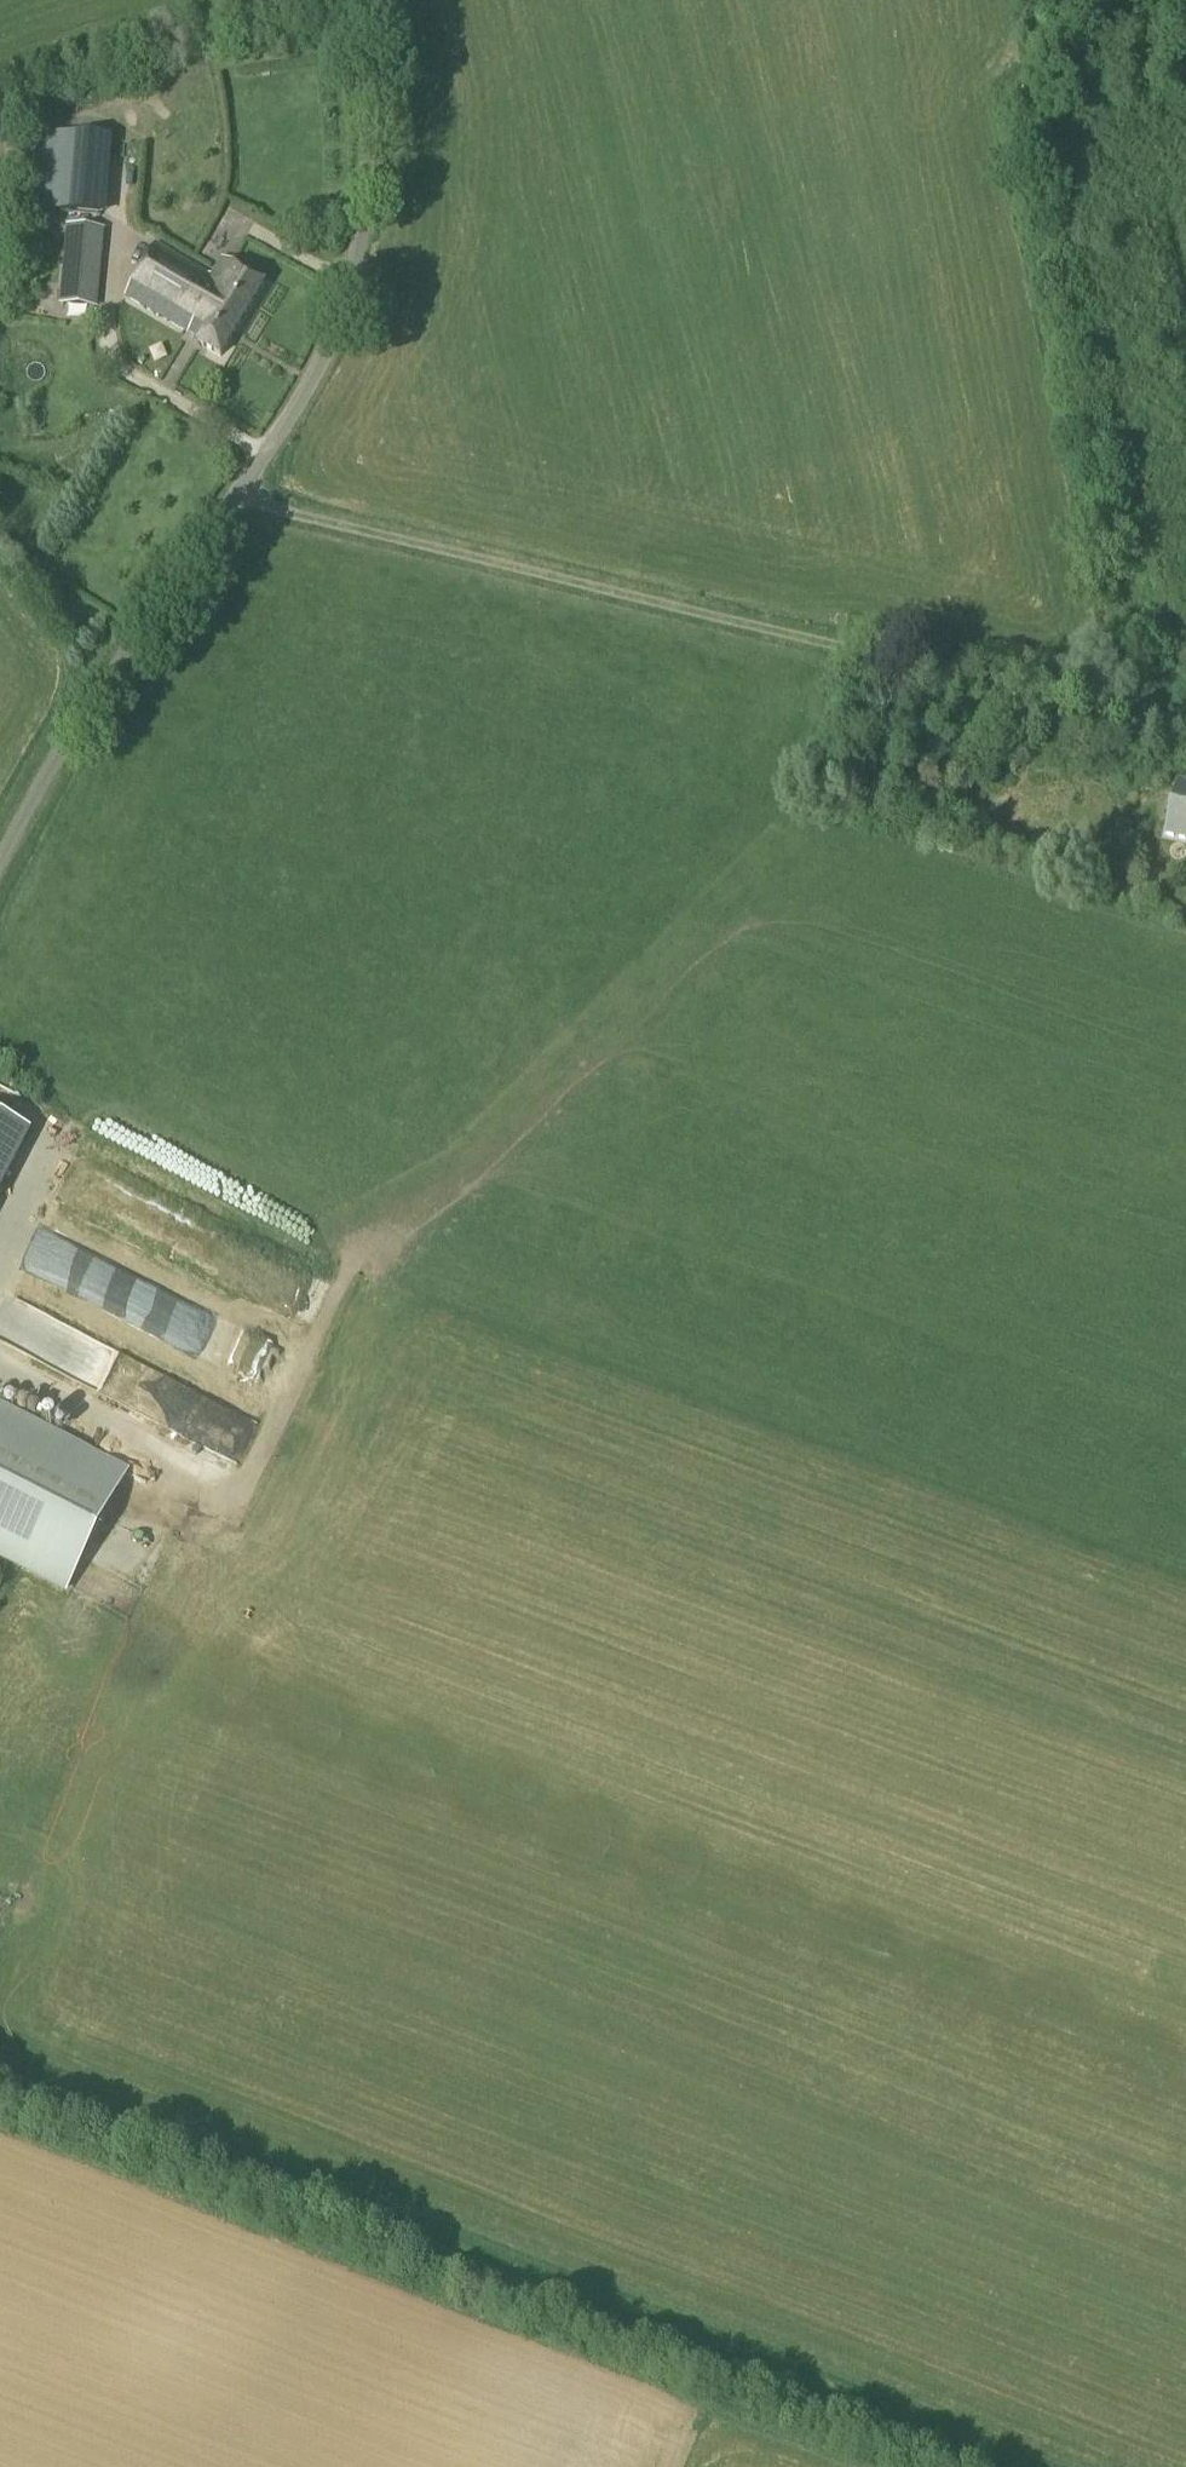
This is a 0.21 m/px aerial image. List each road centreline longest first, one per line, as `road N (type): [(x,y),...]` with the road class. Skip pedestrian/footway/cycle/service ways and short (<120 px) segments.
road 1 (unclassified): [(0,870),(89,706),(235,501),(347,302),(365,189),(342,0)]

